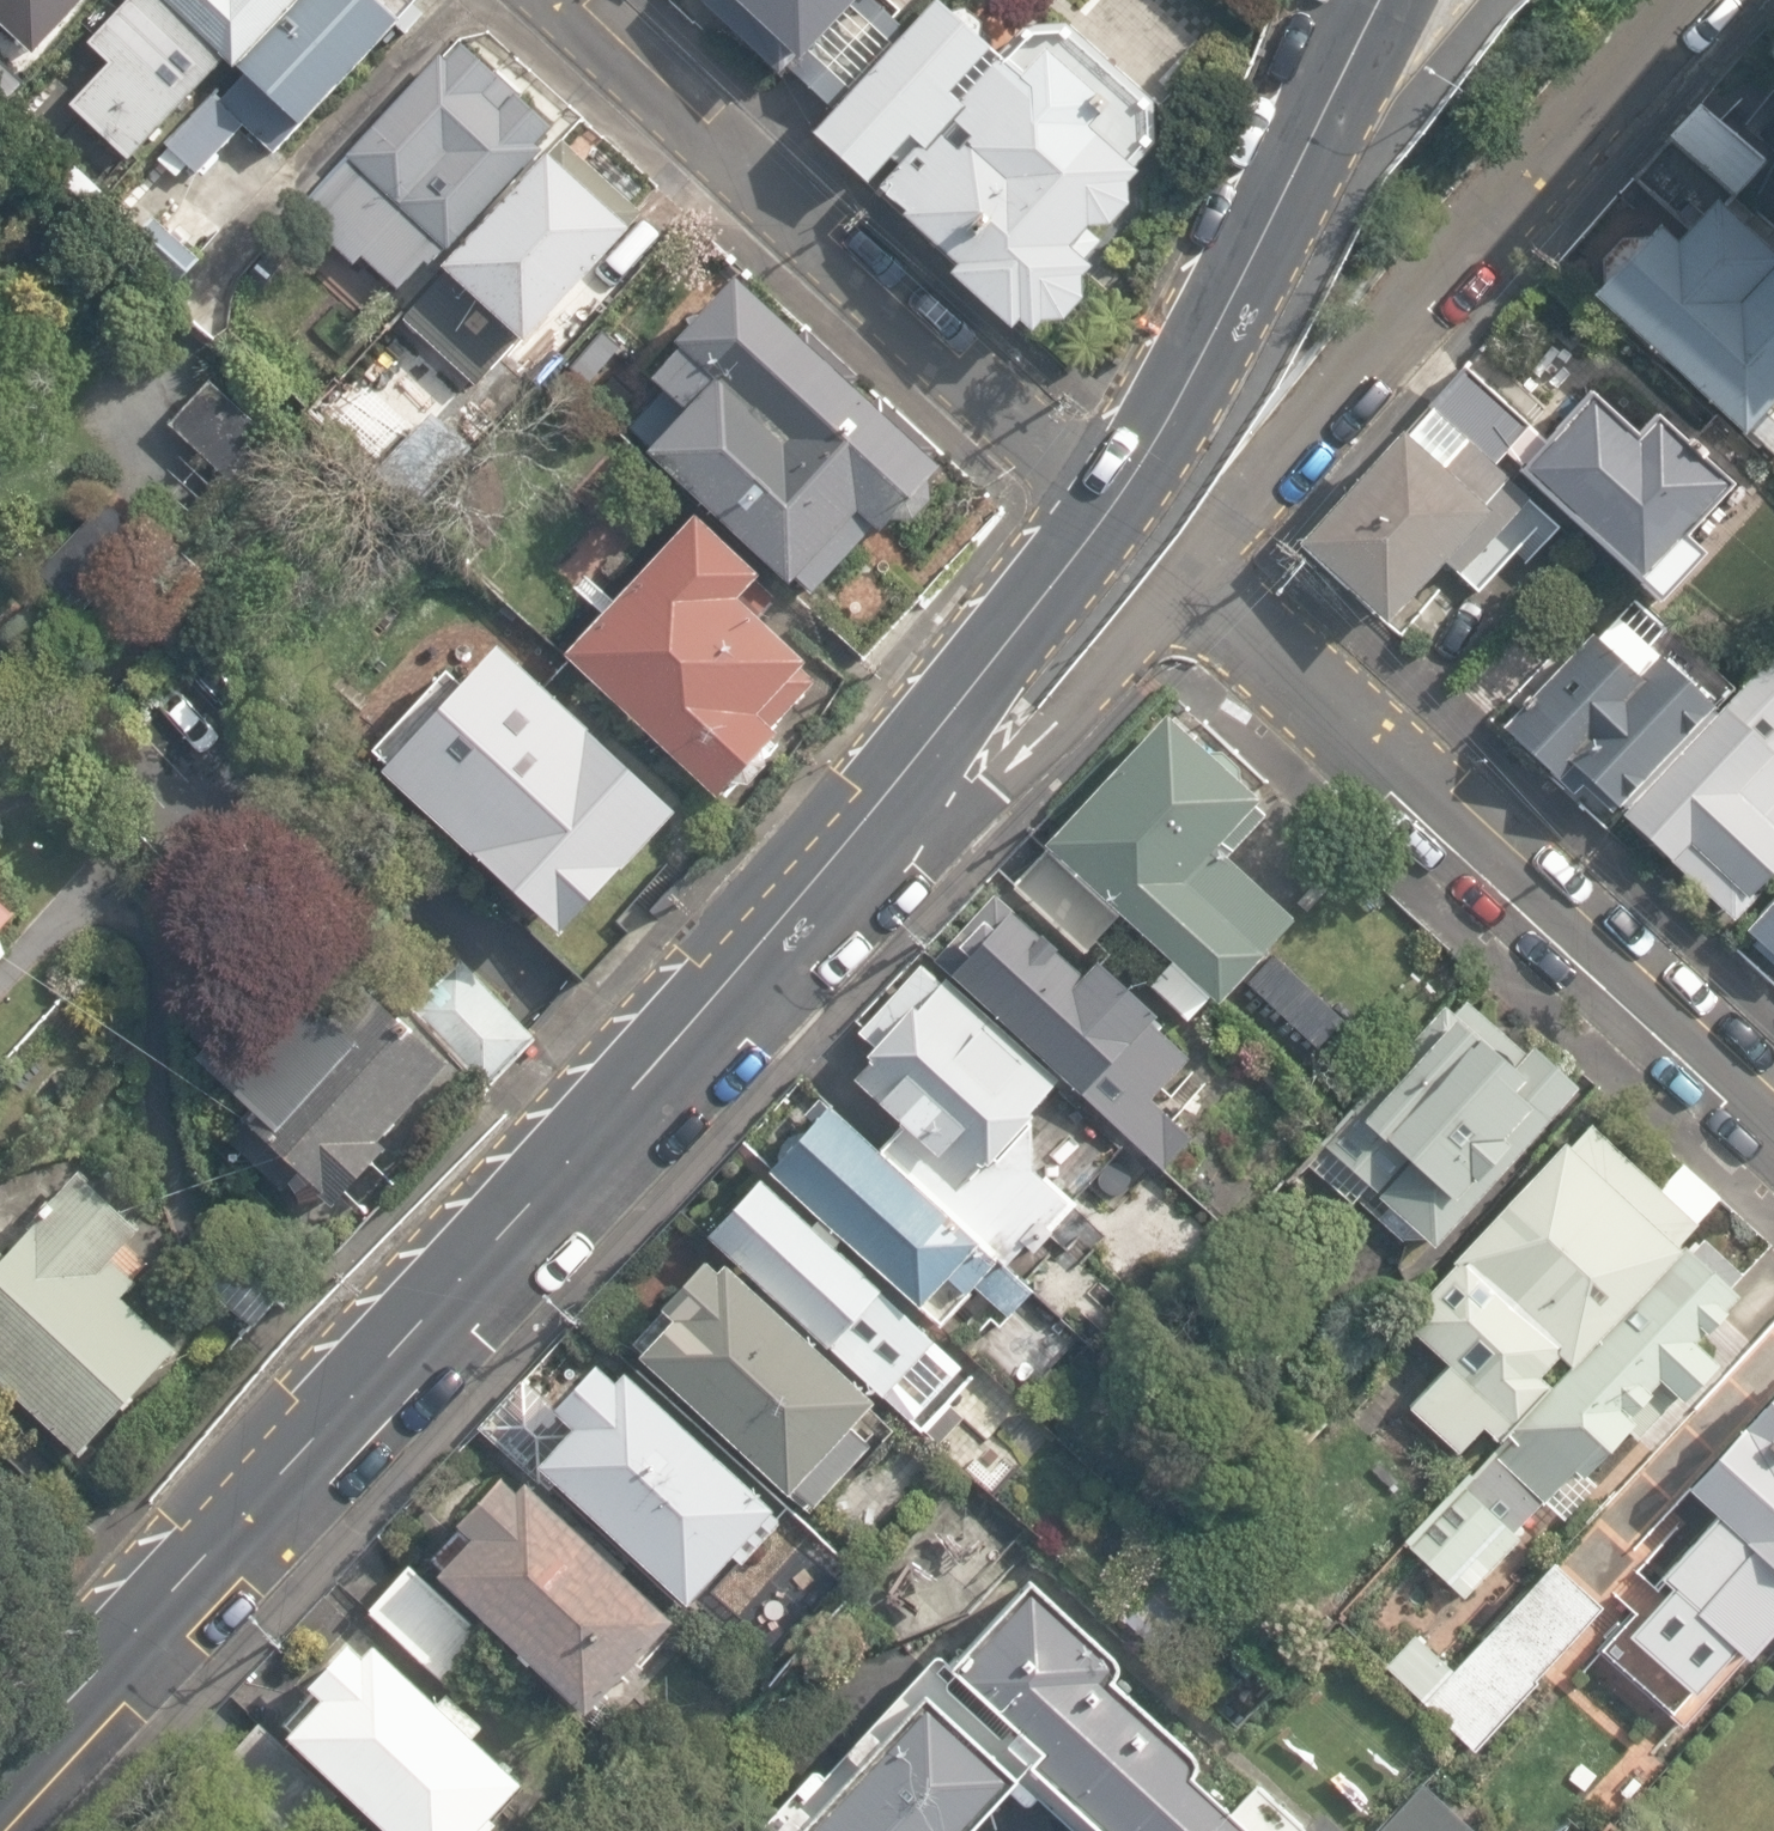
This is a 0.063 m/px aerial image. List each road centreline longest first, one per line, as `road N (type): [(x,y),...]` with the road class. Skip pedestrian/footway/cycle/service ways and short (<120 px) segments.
road 1 (tertiary): [(882,836),(0,1786)]
road 2 (residential): [(1192,576),(1773,1121)]
road 3 (residential): [(1696,0),(1192,576)]
road 4 (residential): [(1118,491),(571,0)]
road 5 (tertiary): [(1395,0),(1118,491)]
road 6 (tertiary): [(1118,491),(882,836)]
road 7 (residential): [(1192,576),(1006,774),(882,836)]

